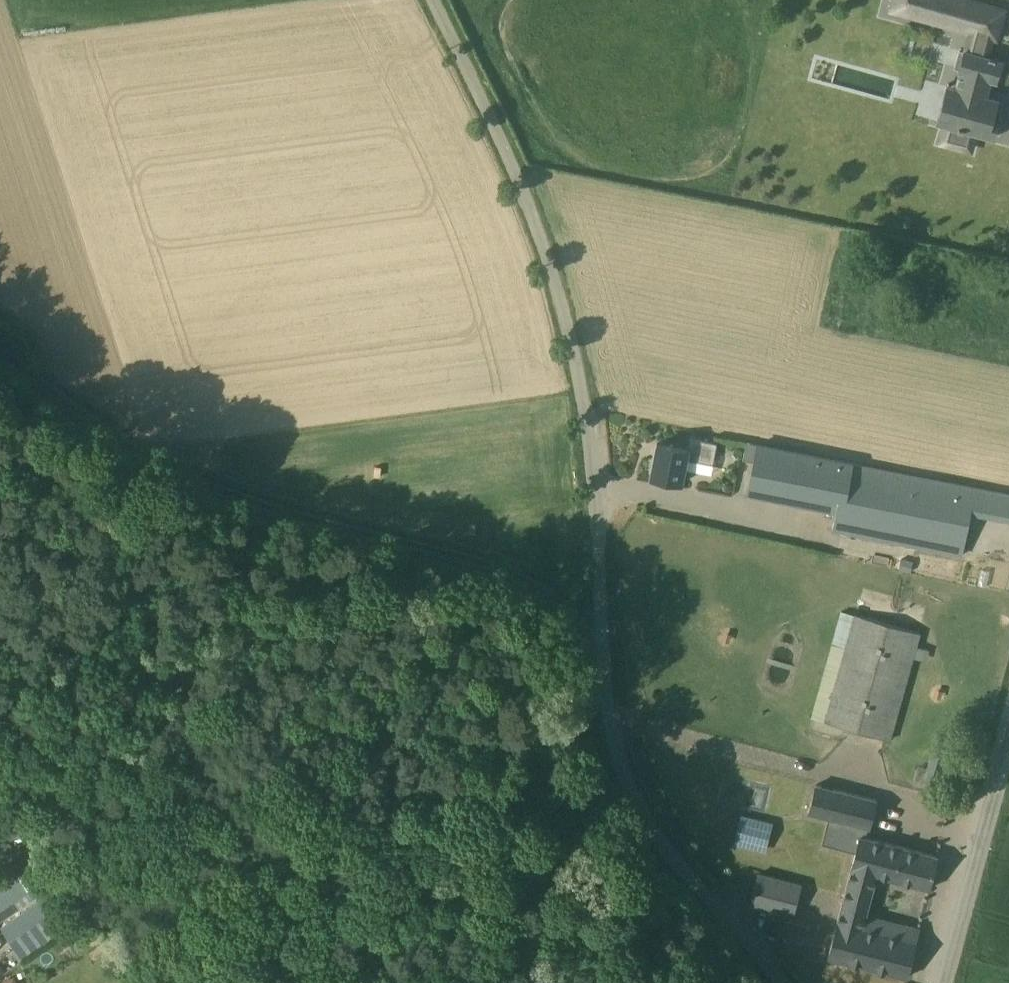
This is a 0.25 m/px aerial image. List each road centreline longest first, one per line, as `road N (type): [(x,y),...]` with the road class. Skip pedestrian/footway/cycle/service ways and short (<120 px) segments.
road 1 (unclassified): [(777,982),(685,877),(615,758),(597,665),(590,473),(549,287),(492,136),(428,0)]
road 2 (track): [(0,358),(54,400),(225,494),(508,575),(595,609)]
road 3 (unclassified): [(940,982),(1008,727)]

